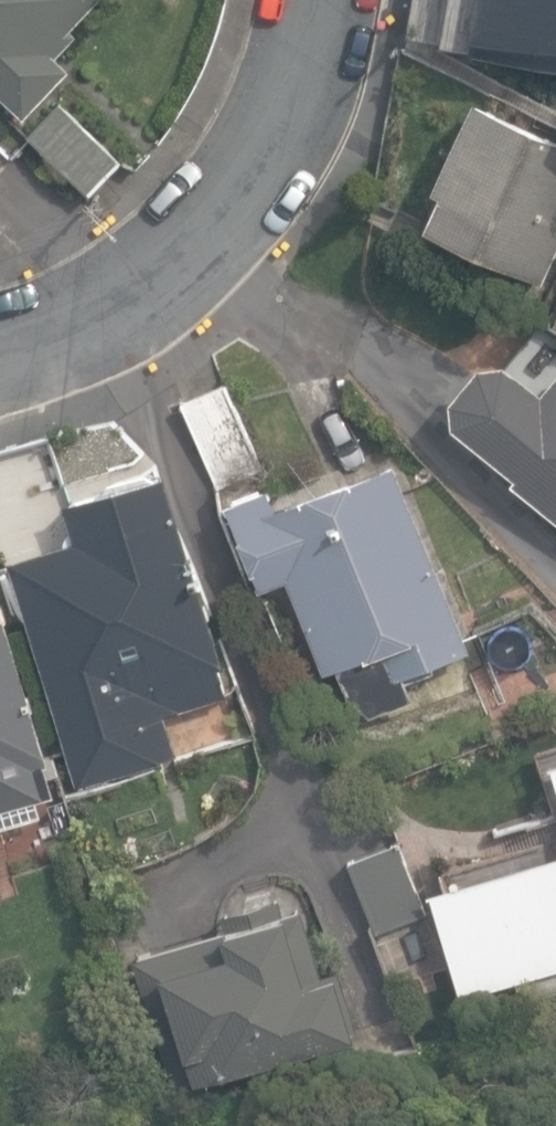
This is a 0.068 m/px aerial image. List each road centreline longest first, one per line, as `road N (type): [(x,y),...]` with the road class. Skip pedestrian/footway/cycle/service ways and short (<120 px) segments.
road 1 (residential): [(0,365),(125,307),(184,265),(232,208),(267,147),(289,91),(307,0)]

